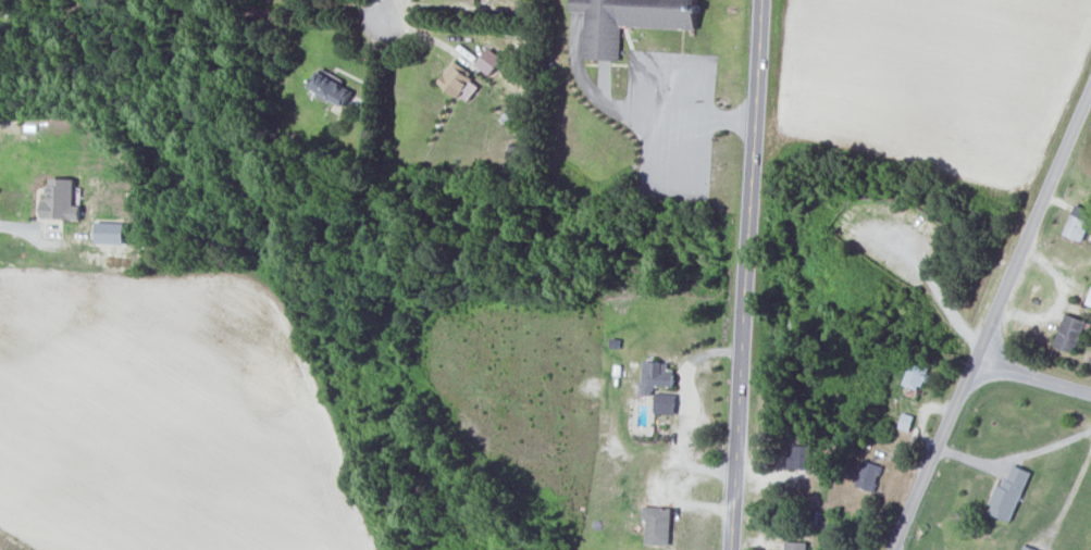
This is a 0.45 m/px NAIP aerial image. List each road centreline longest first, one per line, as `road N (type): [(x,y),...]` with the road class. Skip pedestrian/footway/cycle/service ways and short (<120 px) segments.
road 1 (secondary): [(732,549),(761,0)]
road 2 (residential): [(894,549),(1090,87)]

